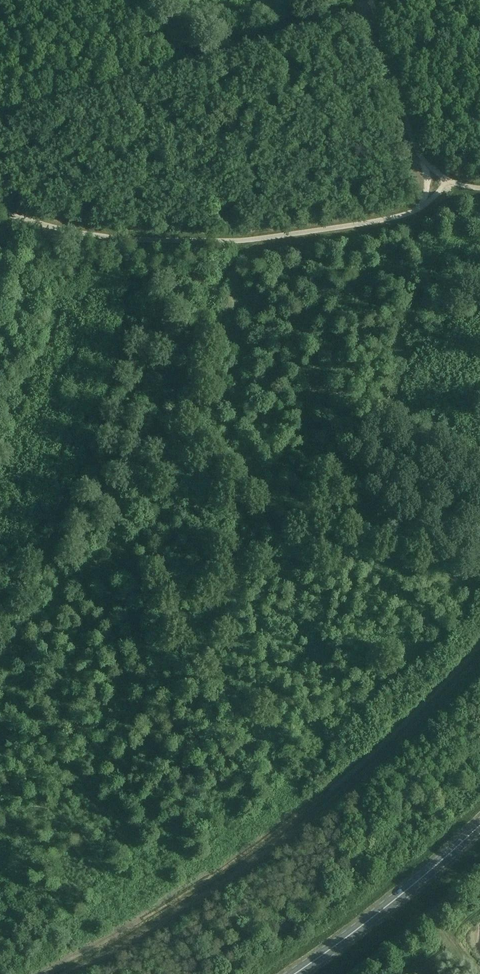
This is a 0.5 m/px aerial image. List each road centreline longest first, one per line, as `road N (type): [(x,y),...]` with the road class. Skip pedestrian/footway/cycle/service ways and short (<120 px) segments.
road 1 (track): [(240,239),(196,335),(178,422),(130,517),(102,560),(0,665)]
road 2 (secondary): [(294,973),(433,868),(479,822)]

